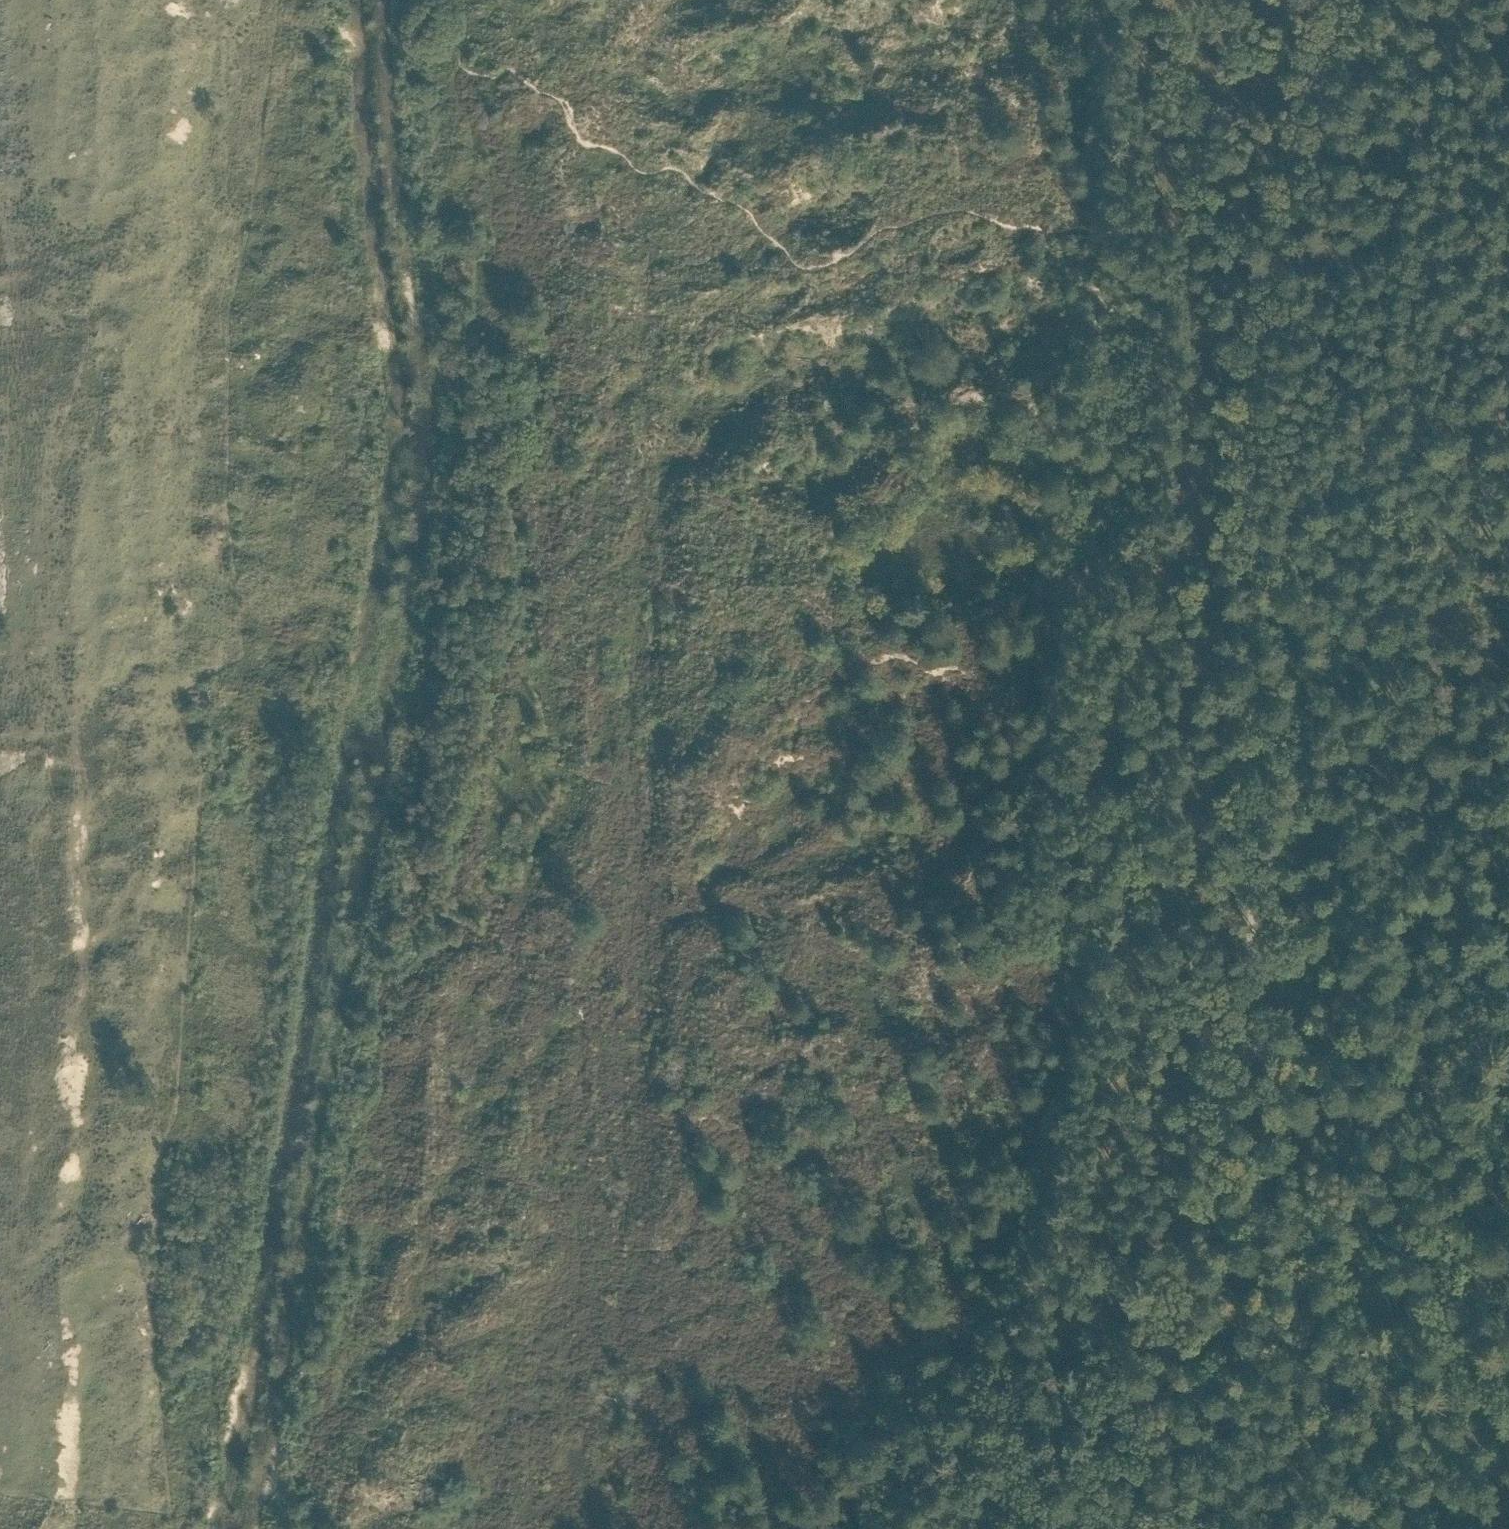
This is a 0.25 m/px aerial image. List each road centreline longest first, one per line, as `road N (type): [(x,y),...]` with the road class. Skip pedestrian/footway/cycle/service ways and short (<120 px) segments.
road 1 (track): [(1244,1029),(1508,1024)]

